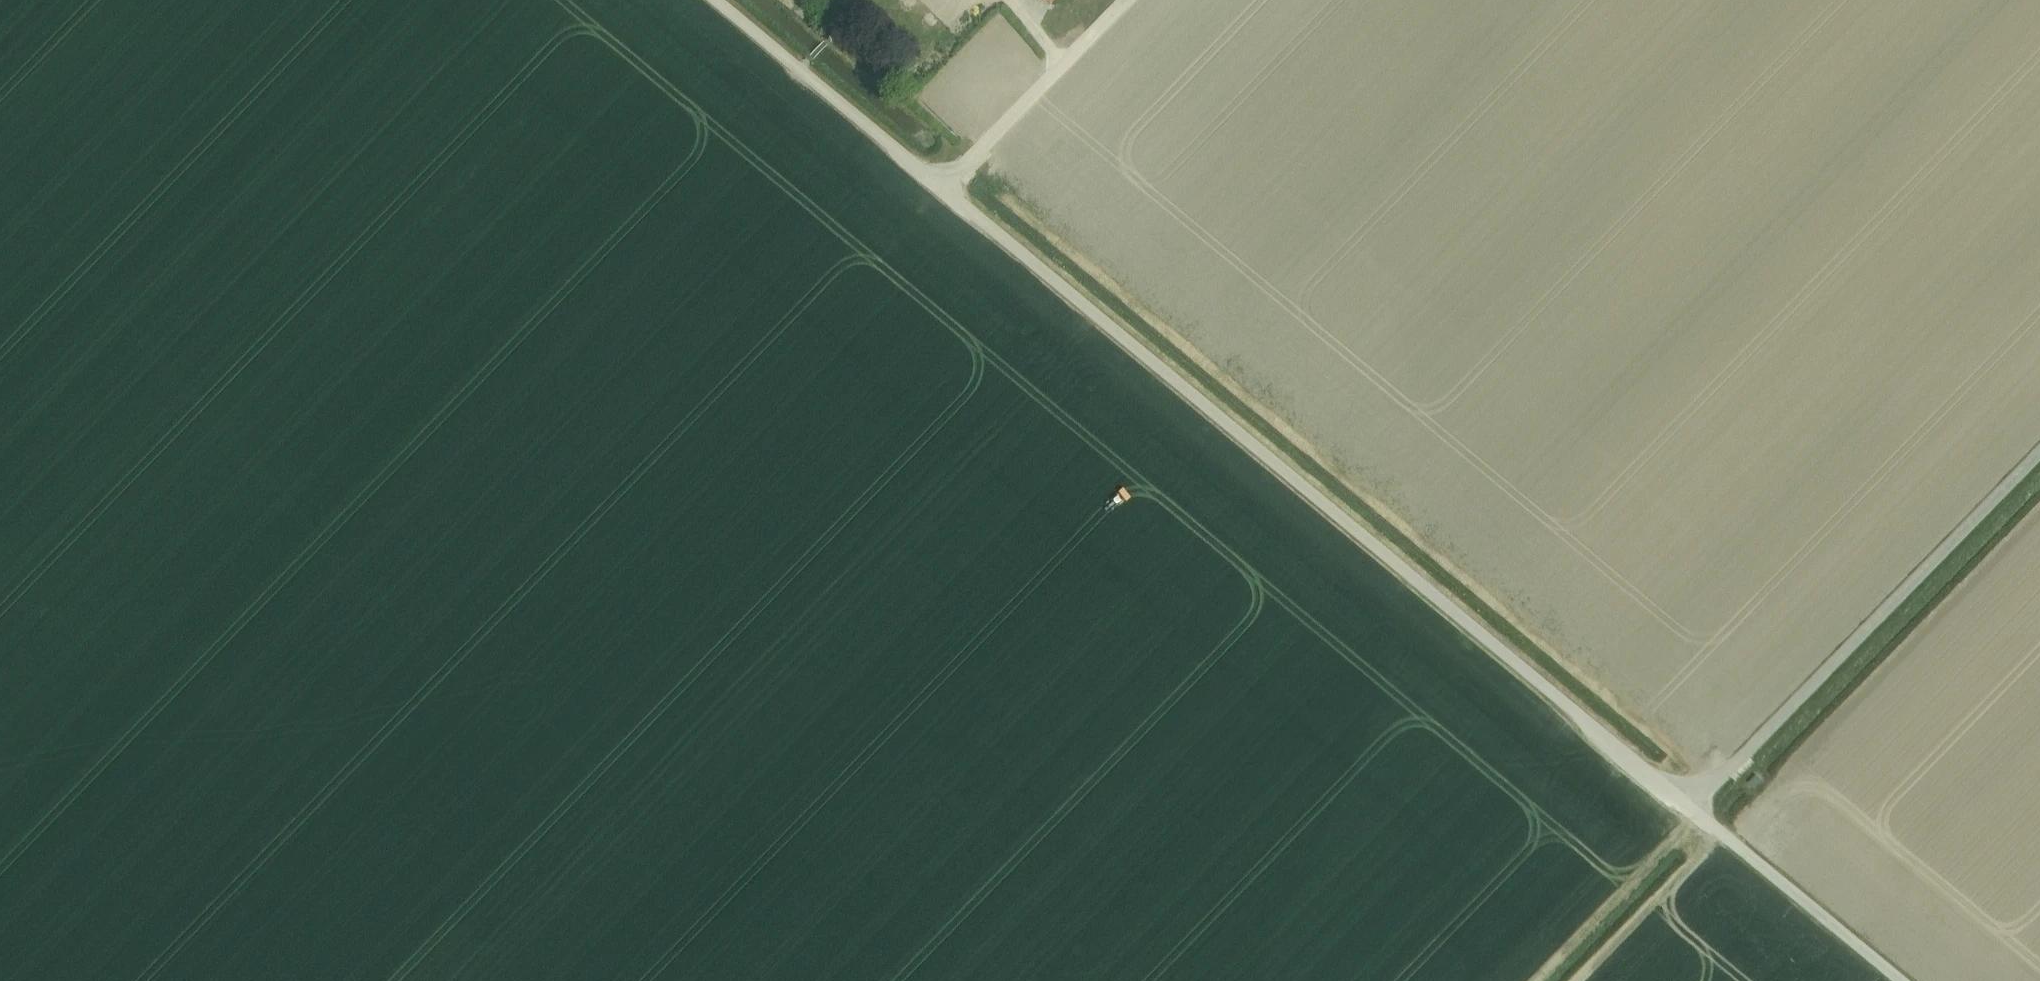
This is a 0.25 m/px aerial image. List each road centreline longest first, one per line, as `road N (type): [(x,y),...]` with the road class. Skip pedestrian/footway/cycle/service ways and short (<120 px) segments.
road 1 (unclassified): [(1691,810),(716,0)]
road 2 (unclassified): [(1691,810),(2039,455)]
road 3 (unclassified): [(1691,810),(1900,980)]

